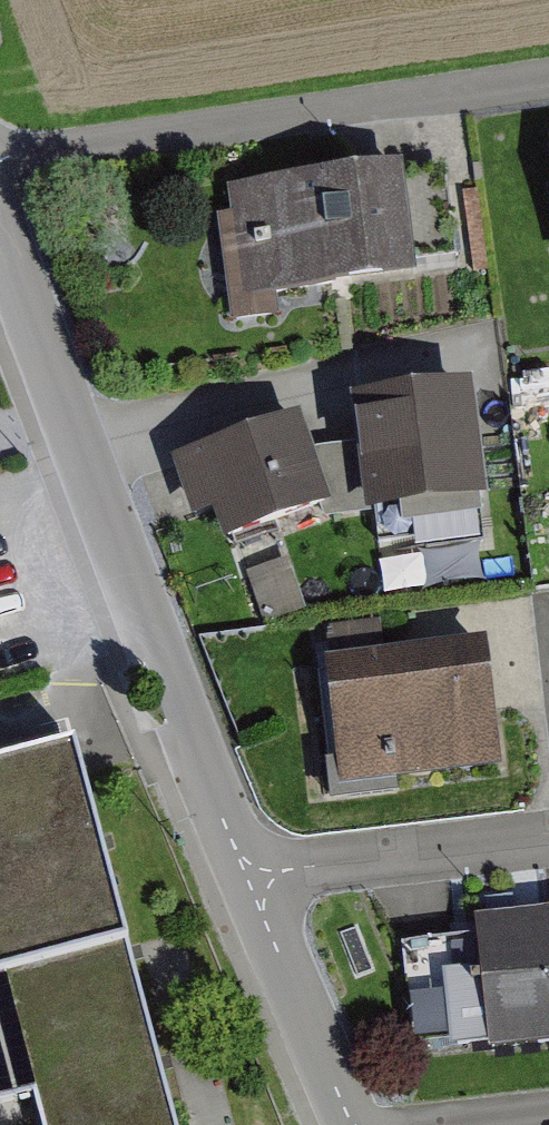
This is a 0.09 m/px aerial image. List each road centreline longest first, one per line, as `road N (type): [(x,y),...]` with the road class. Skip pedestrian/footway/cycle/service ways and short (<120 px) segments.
road 1 (tertiary): [(0,235),(237,855),(258,880)]
road 2 (residential): [(0,160),(548,77)]
road 3 (residential): [(258,880),(548,836)]
road 4 (tertiary): [(258,880),(267,927),(355,1124)]
road 5 (residential): [(424,1124),(548,1112)]

